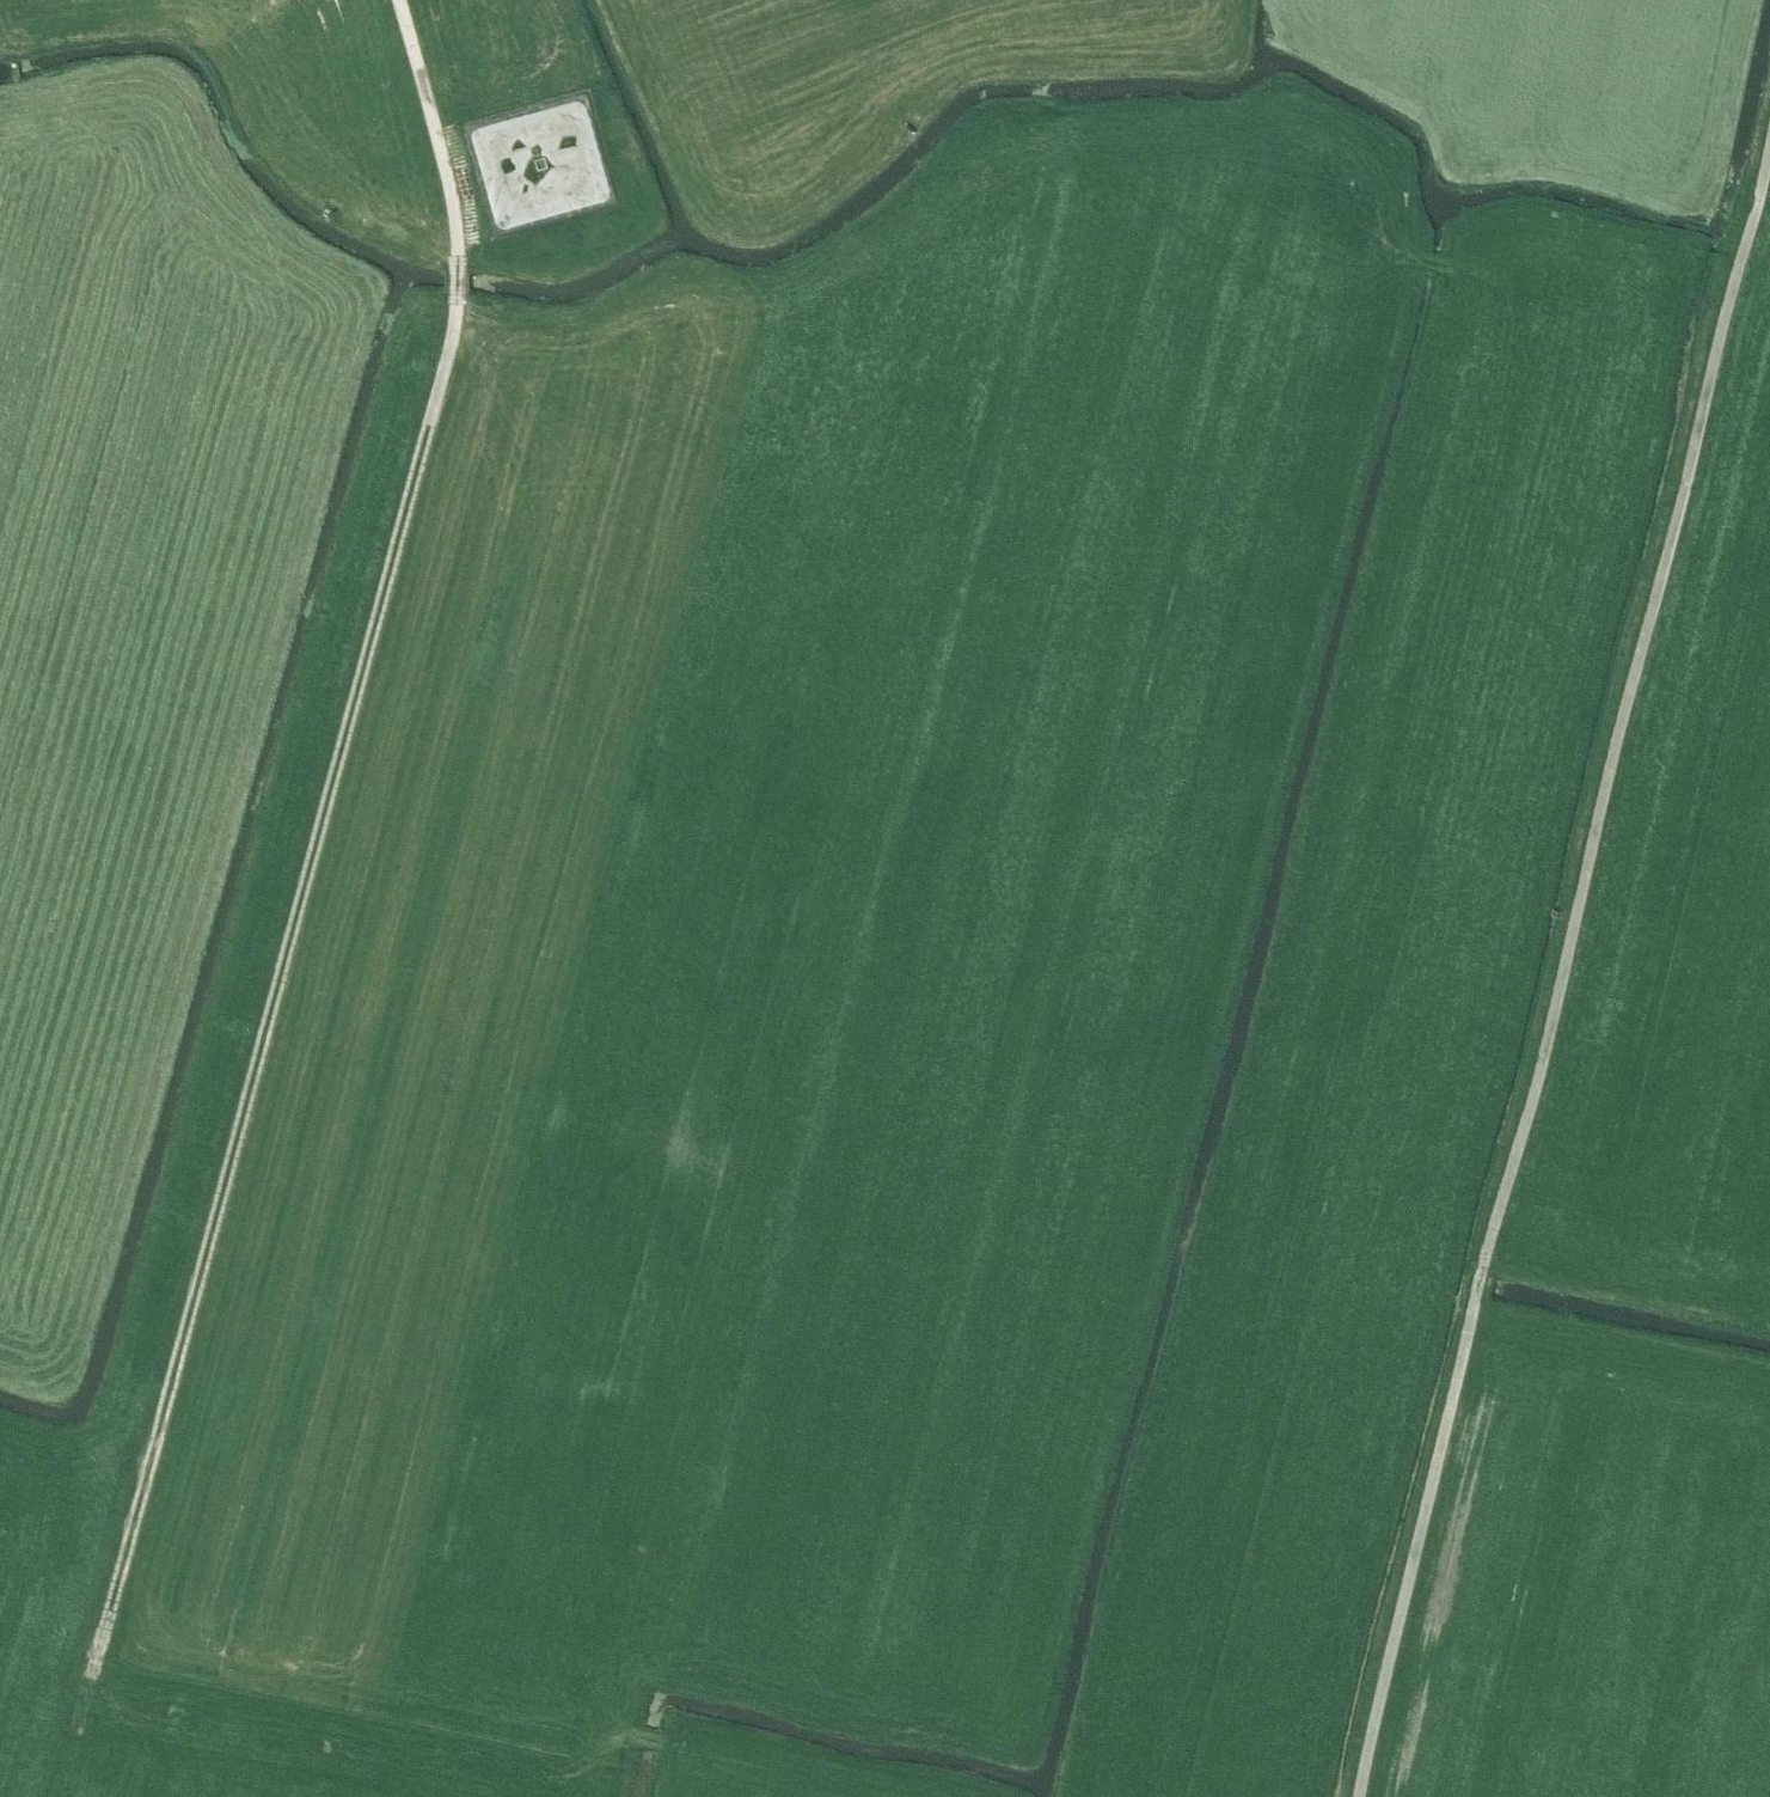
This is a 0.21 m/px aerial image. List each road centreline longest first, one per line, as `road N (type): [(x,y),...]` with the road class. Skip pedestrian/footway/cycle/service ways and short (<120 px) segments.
road 1 (track): [(1359,1796),(1769,110)]

